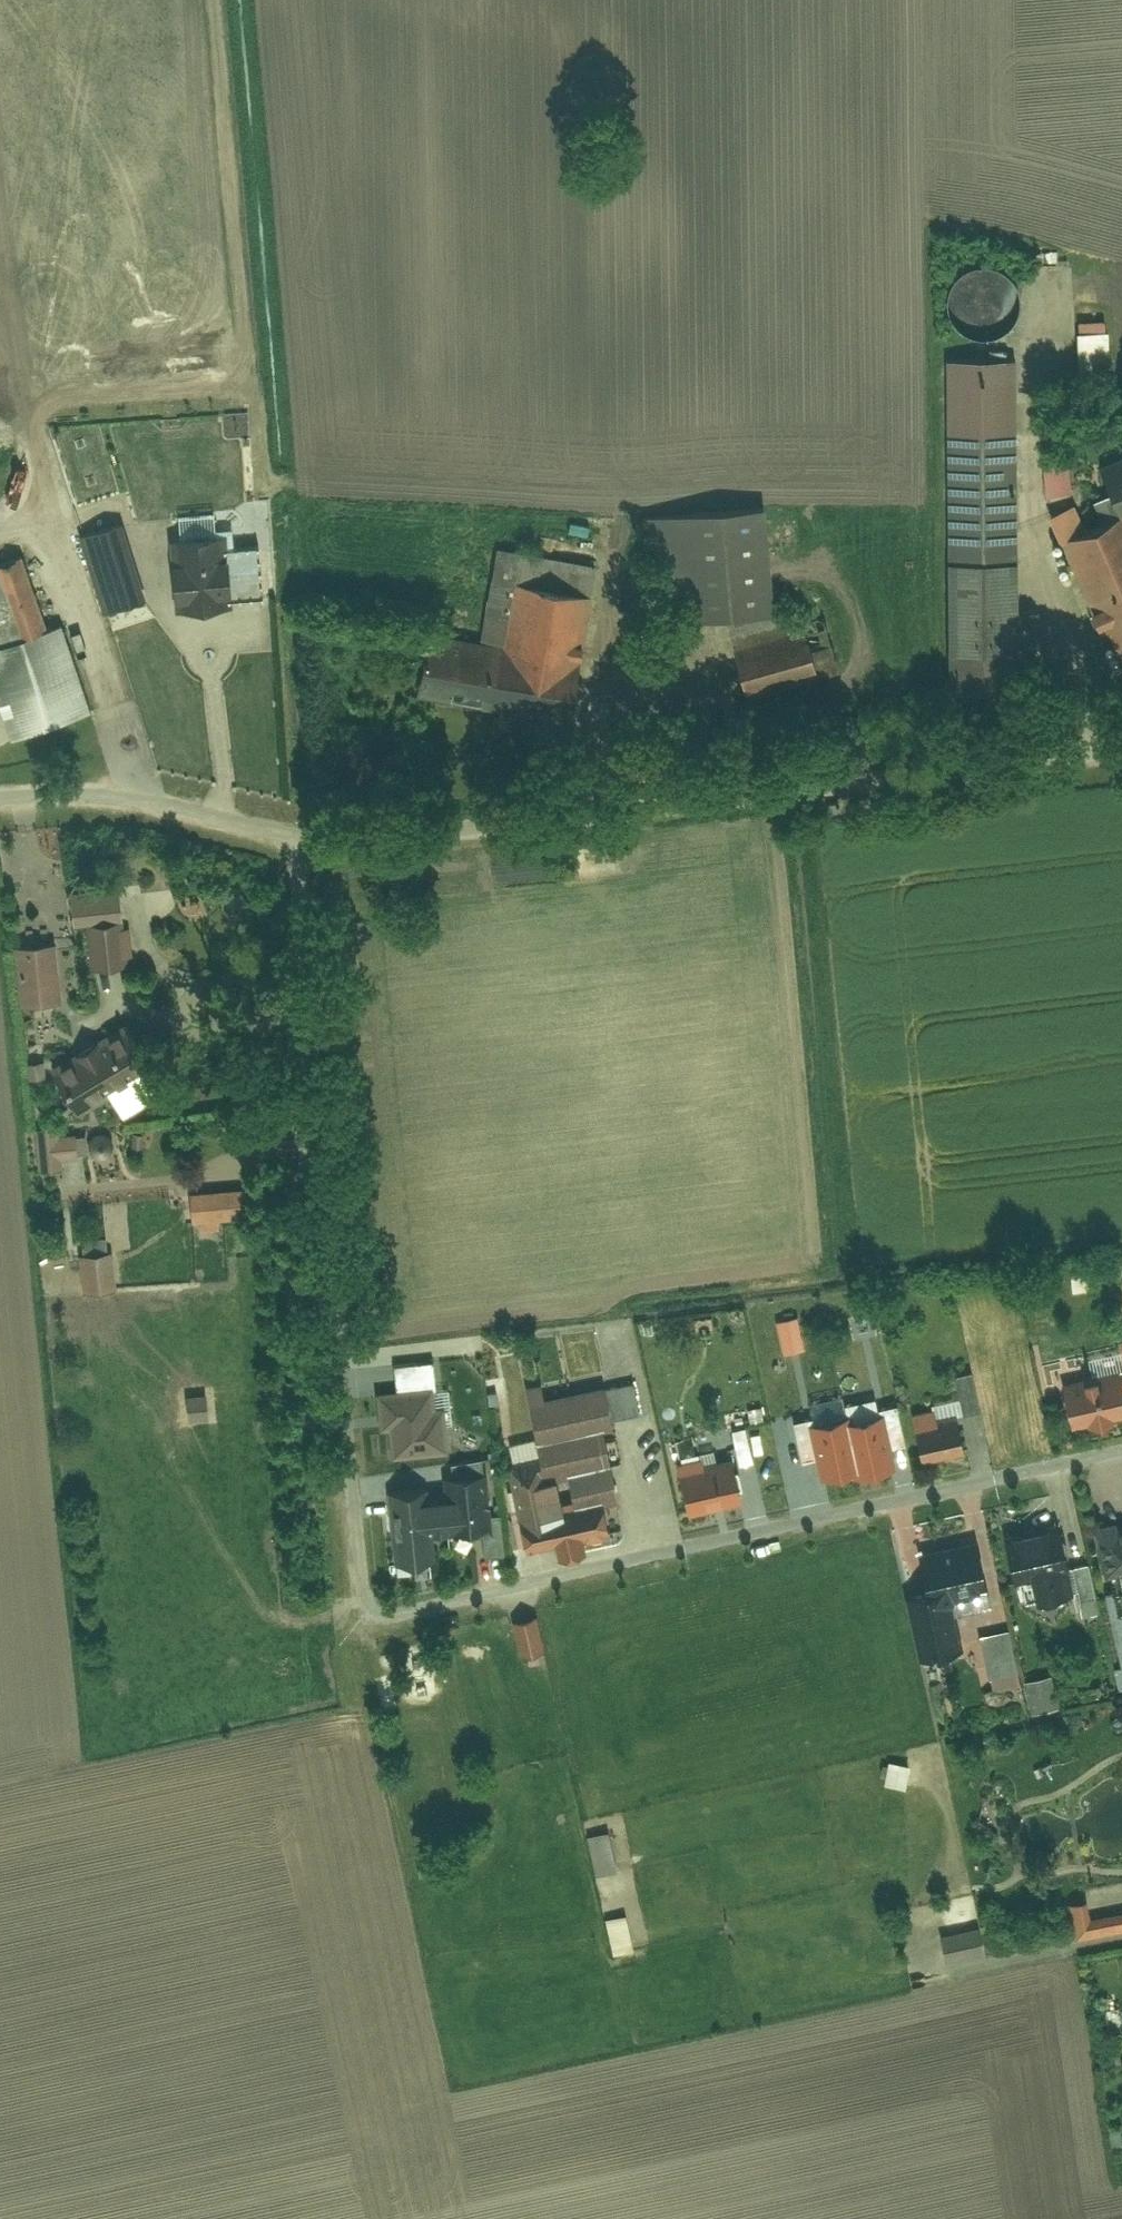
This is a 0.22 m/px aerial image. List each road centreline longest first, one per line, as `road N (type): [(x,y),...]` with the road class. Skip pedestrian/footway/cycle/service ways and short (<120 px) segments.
road 1 (residential): [(1121,1450),(351,1616),(292,838)]
road 2 (residential): [(292,838),(1121,757)]
road 3 (residential): [(292,838),(126,798),(0,798)]

